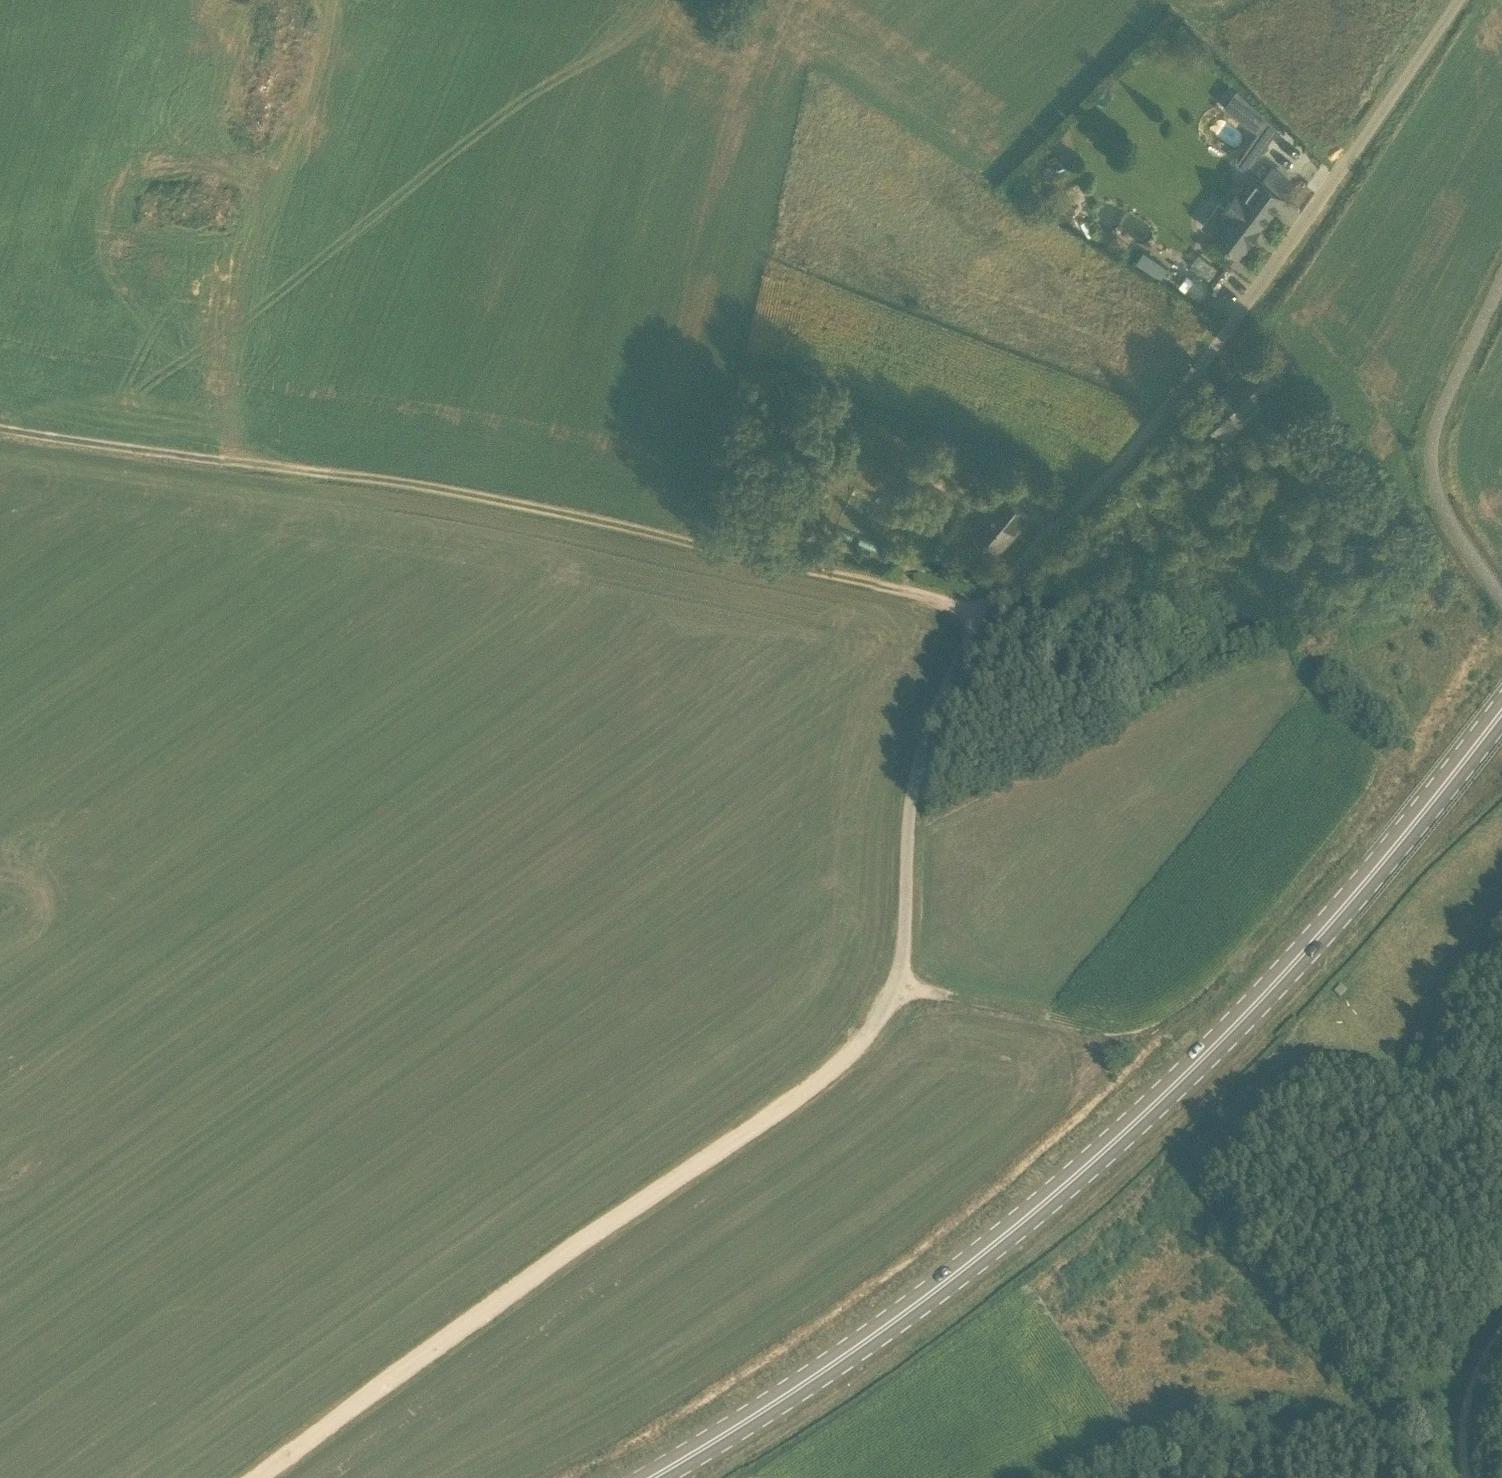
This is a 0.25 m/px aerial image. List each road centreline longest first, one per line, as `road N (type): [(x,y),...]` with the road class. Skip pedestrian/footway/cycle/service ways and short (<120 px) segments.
road 1 (unclassified): [(865,1042),(901,988),(927,761),(991,624),(1245,318),(1461,0)]
road 2 (unknown): [(574,0),(612,179),(590,341),(522,508),(447,599),(352,670),(144,797),(0,928)]
road 3 (primary): [(1501,712),(1241,1022),(1064,1187),(890,1324),(652,1477)]
road 4 (track): [(865,1042),(261,1477)]
road 5 (unknown): [(0,688),(117,632),(210,463),(233,385),(267,114)]
road 6 (unknown): [(28,425),(348,472),(610,526)]
road 7 (track): [(1034,1284),(1288,1056),(1501,1116)]
road 8 (unknown): [(159,0),(140,7),(103,43),(26,437),(0,483)]
road 9 (track): [(610,526),(991,624)]
road 10 (unknown): [(348,472),(240,683),(197,726)]
road 11 (unknown): [(259,172),(84,142)]
road 12 (track): [(1457,1477),(1396,1444),(1333,1388)]
road 13 (track): [(1496,1339),(1470,1390),(1468,1477)]
road 14 (track): [(1032,1022),(965,995),(901,988)]

